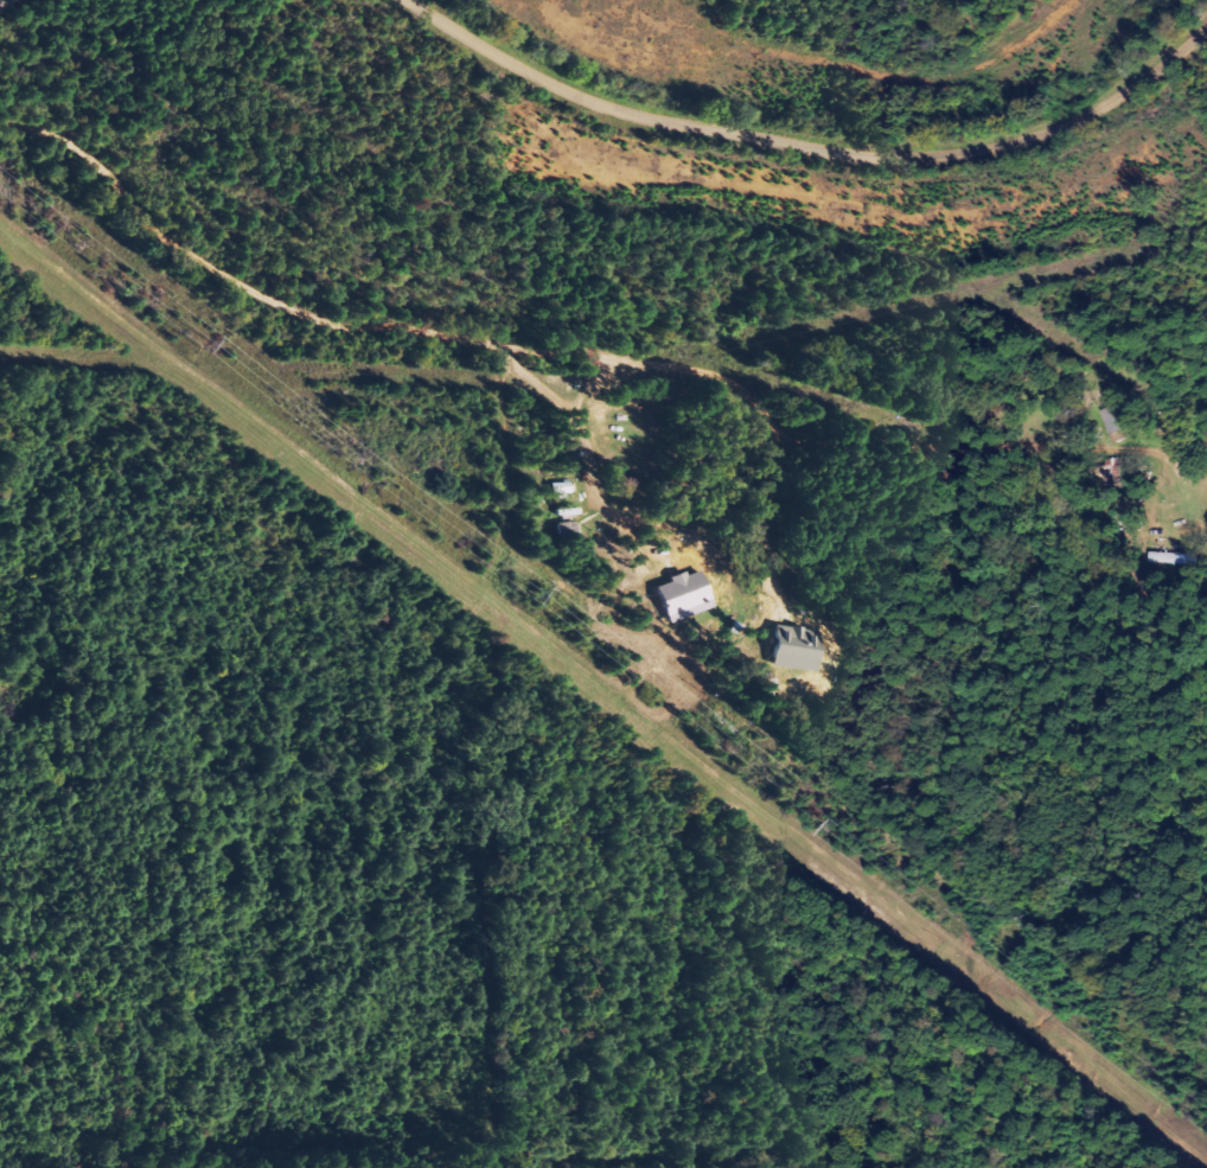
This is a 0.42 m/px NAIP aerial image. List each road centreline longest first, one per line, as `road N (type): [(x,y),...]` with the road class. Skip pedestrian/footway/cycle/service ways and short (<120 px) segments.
road 1 (residential): [(458,32),(620,114),(818,149),(951,157),(1088,119),(1206,34)]

